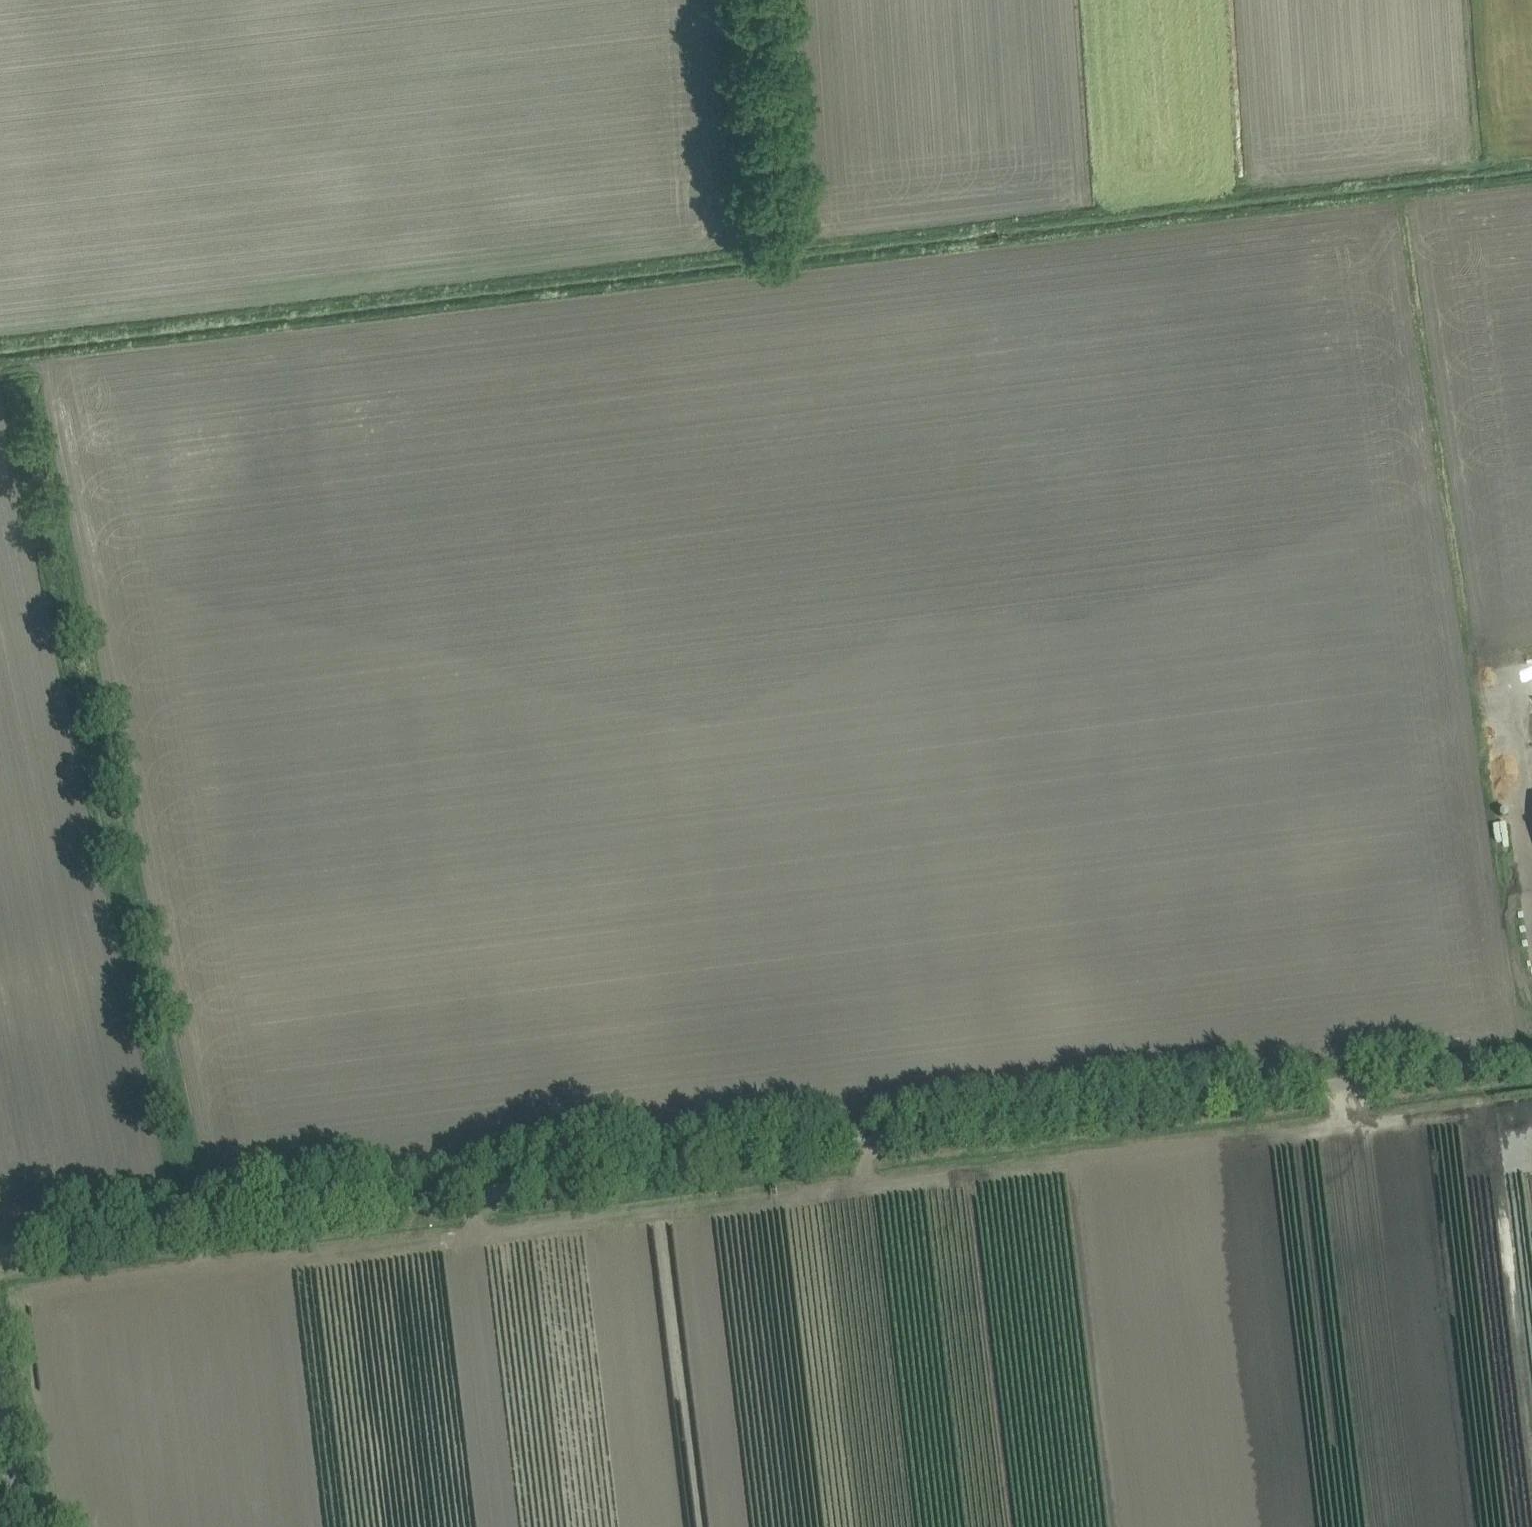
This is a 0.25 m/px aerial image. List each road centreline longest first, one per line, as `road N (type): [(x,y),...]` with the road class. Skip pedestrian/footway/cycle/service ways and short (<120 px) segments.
road 1 (unclassified): [(0,1257),(1531,1060)]

